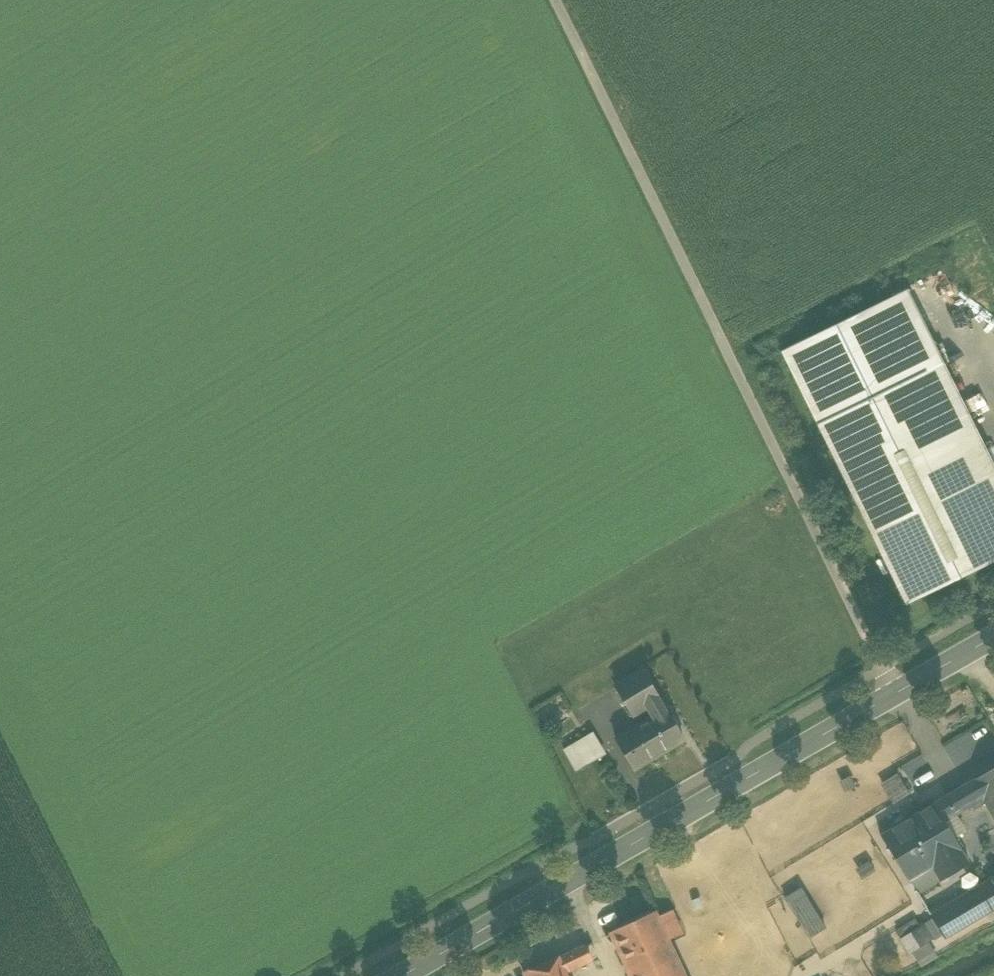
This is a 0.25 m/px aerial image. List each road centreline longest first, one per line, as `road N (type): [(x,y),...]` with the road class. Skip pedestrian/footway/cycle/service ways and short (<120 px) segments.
road 1 (track): [(883,670),(556,0)]
road 2 (tertiary): [(402,975),(993,636)]
road 3 (track): [(949,779),(883,670)]

